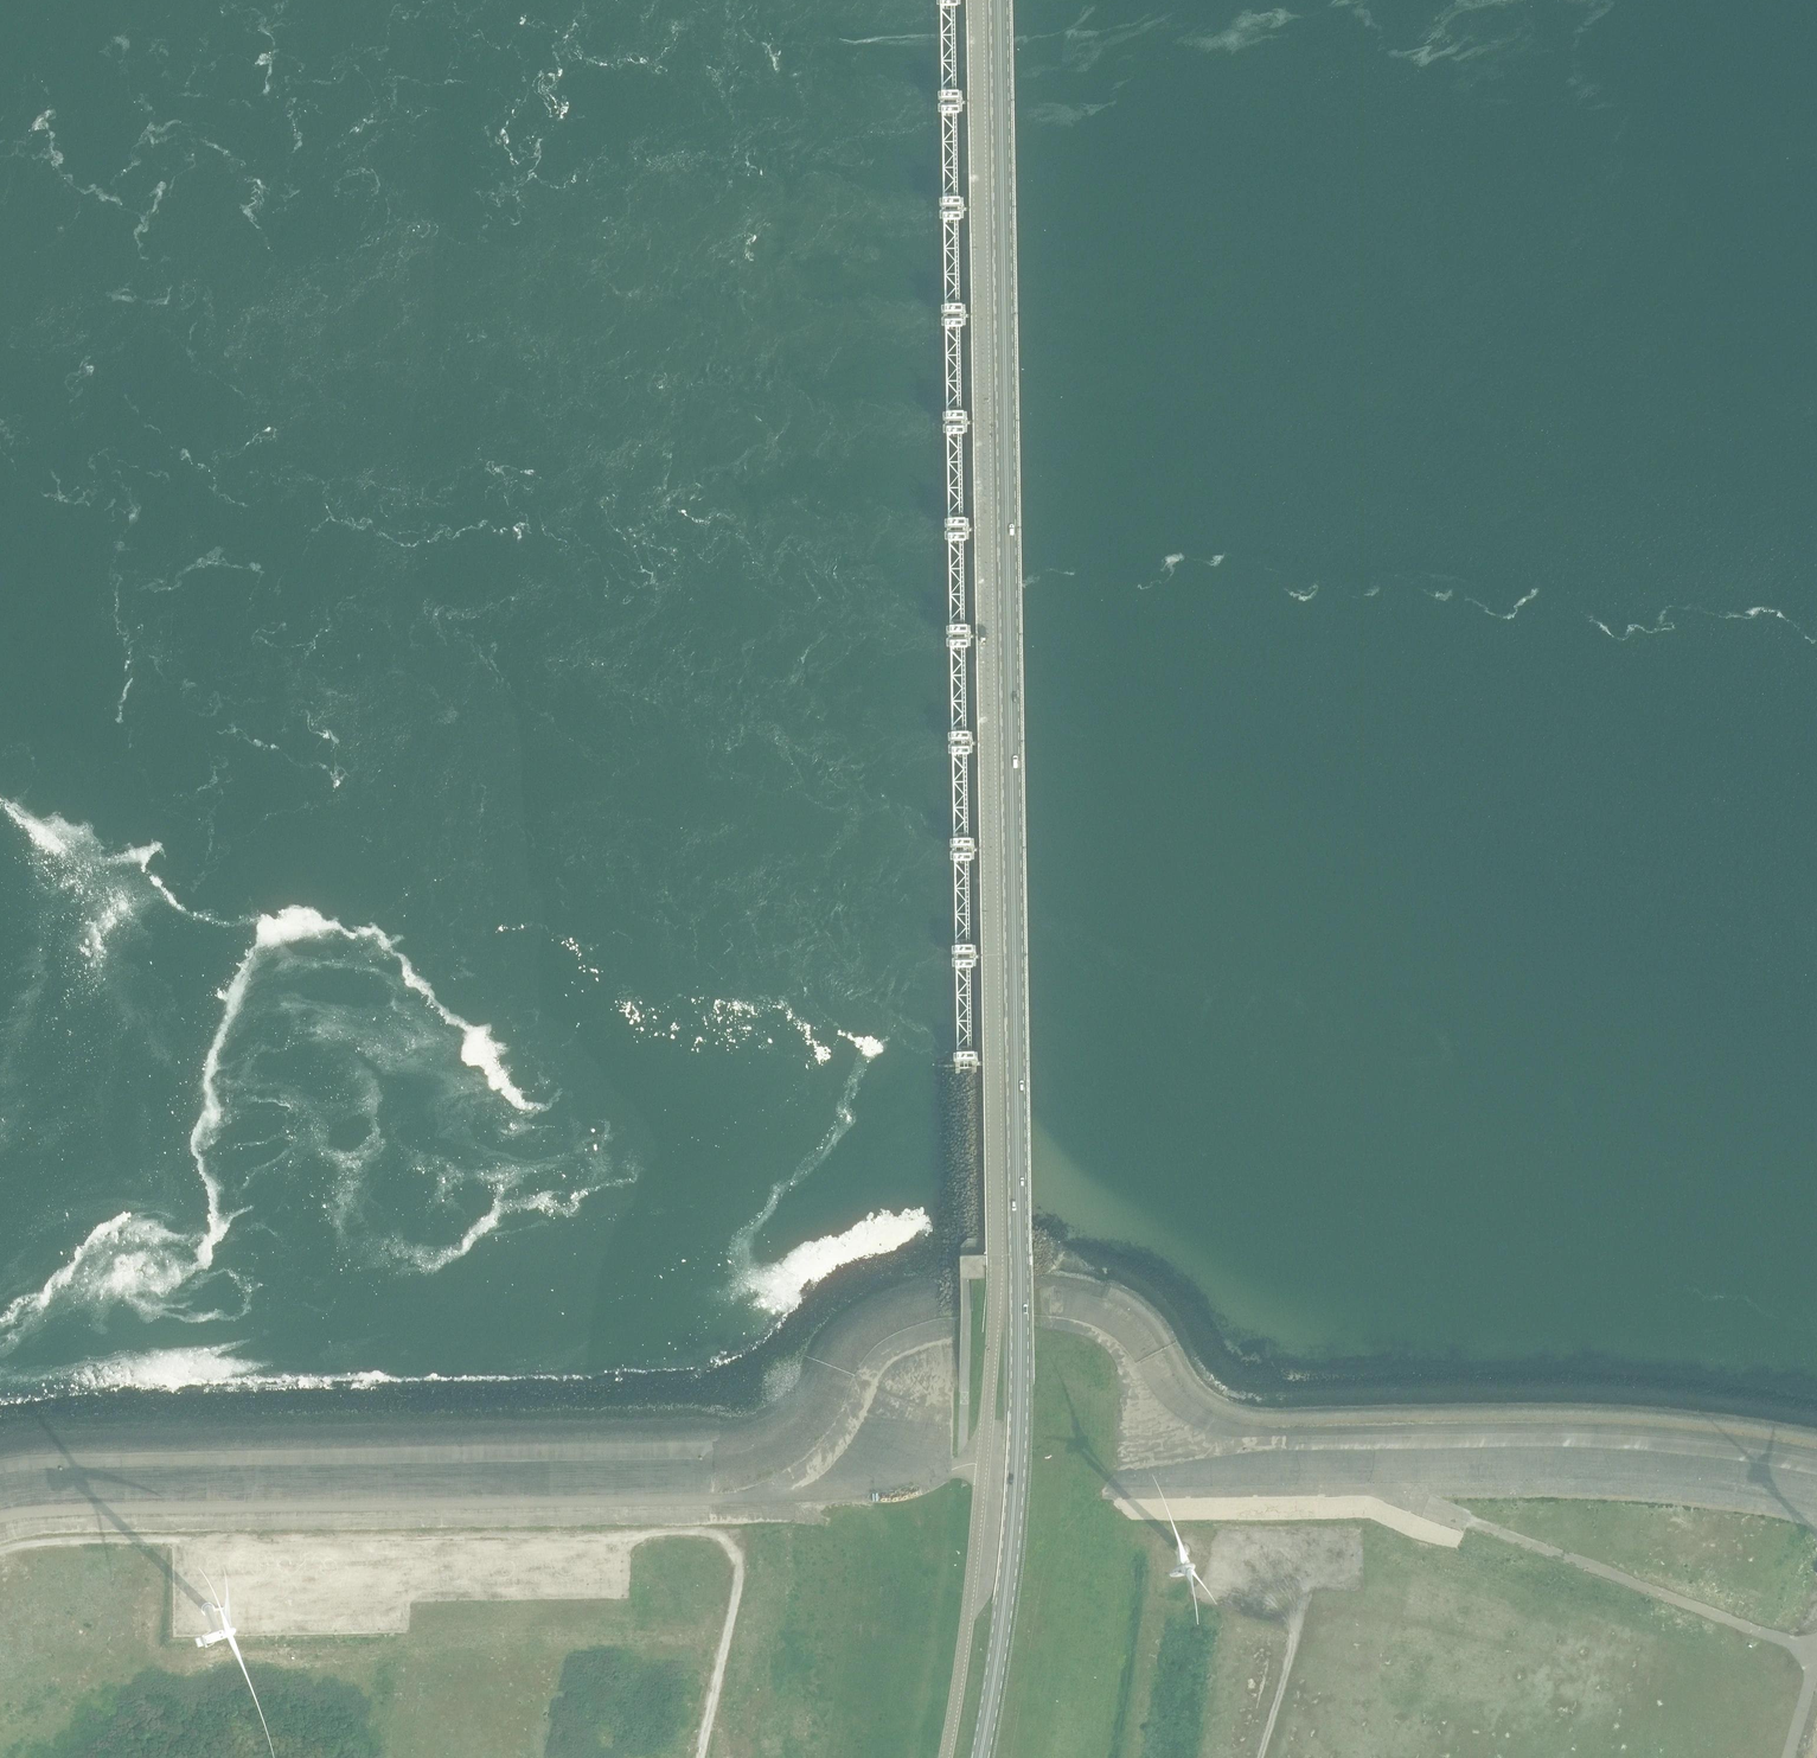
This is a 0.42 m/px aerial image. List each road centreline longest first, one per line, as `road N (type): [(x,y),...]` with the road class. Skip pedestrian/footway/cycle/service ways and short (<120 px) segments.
road 1 (unclassified): [(942,1757),(965,1645),(997,1227),(977,0)]
road 2 (primary): [(979,1757),(1012,1551),(1021,1361),(999,0)]
road 3 (track): [(696,1757),(743,1533),(65,1528),(0,1536)]
road 4 (track): [(1321,1548),(1258,1757)]

